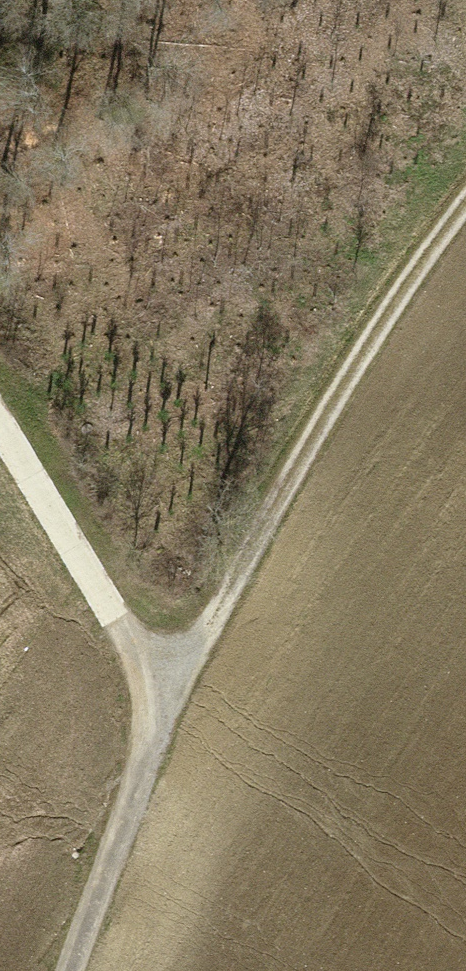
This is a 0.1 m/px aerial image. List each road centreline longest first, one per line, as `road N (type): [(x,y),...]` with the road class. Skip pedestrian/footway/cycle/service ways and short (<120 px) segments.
road 1 (track): [(465,203),(341,385),(162,699),(71,970)]
road 2 (track): [(0,428),(162,699)]

